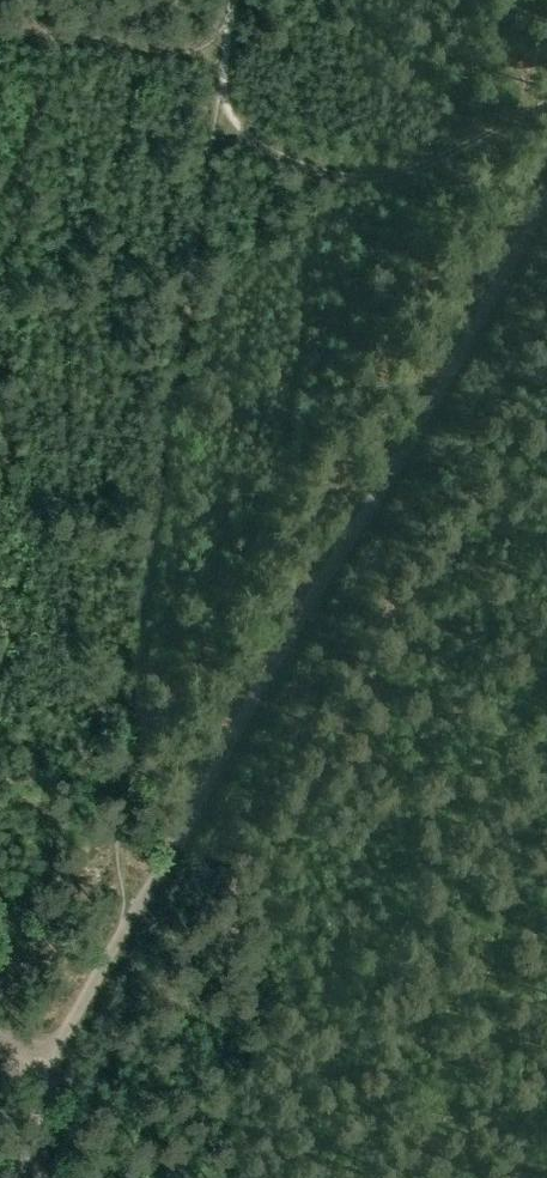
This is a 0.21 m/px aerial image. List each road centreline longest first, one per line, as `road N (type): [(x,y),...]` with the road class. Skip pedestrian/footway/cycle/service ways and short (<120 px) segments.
road 1 (track): [(546,212),(70,1027),(36,1065)]
road 2 (track): [(127,928),(124,818),(230,0)]
road 3 (track): [(546,104),(382,182),(284,166),(215,107)]

